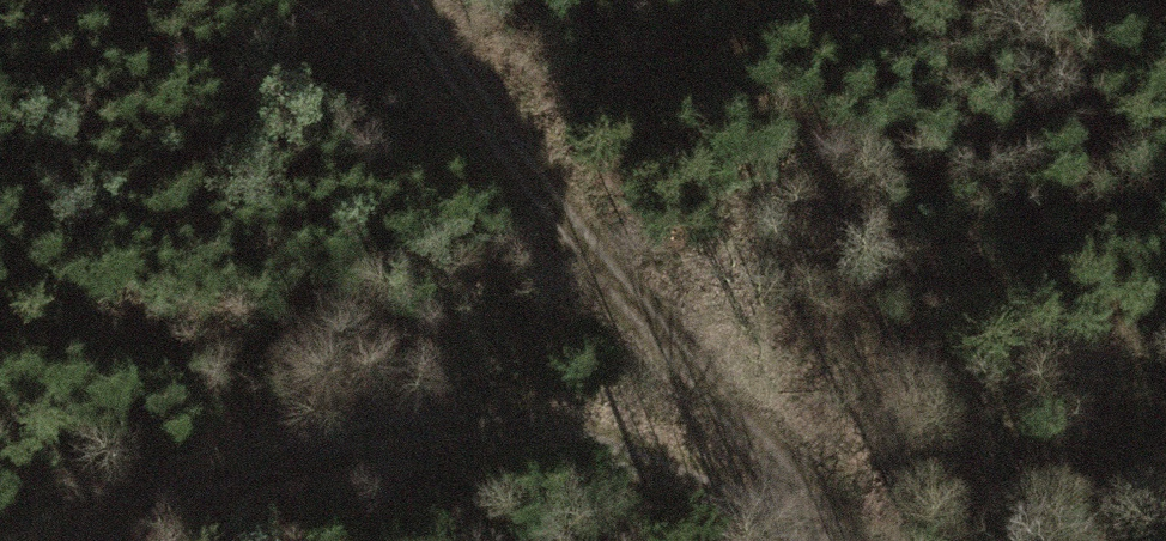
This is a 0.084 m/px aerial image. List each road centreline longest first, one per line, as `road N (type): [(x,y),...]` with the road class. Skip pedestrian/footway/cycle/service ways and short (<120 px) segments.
road 1 (track): [(837,535),(573,435),(401,428),(228,462),(63,540)]
road 2 (track): [(842,540),(446,61),(406,0)]

